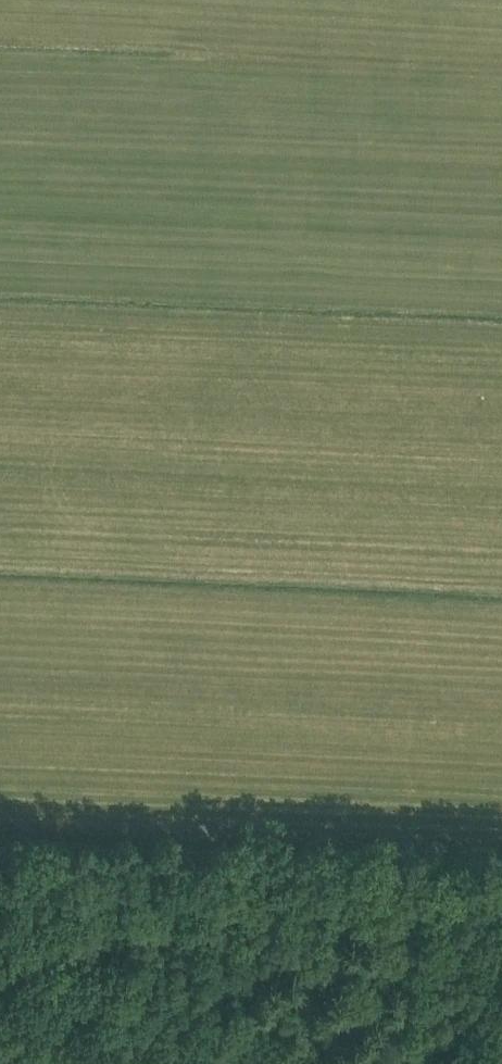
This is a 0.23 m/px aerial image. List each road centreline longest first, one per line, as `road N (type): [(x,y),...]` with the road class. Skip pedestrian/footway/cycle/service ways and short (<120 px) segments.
road 1 (track): [(0,857),(501,874)]

